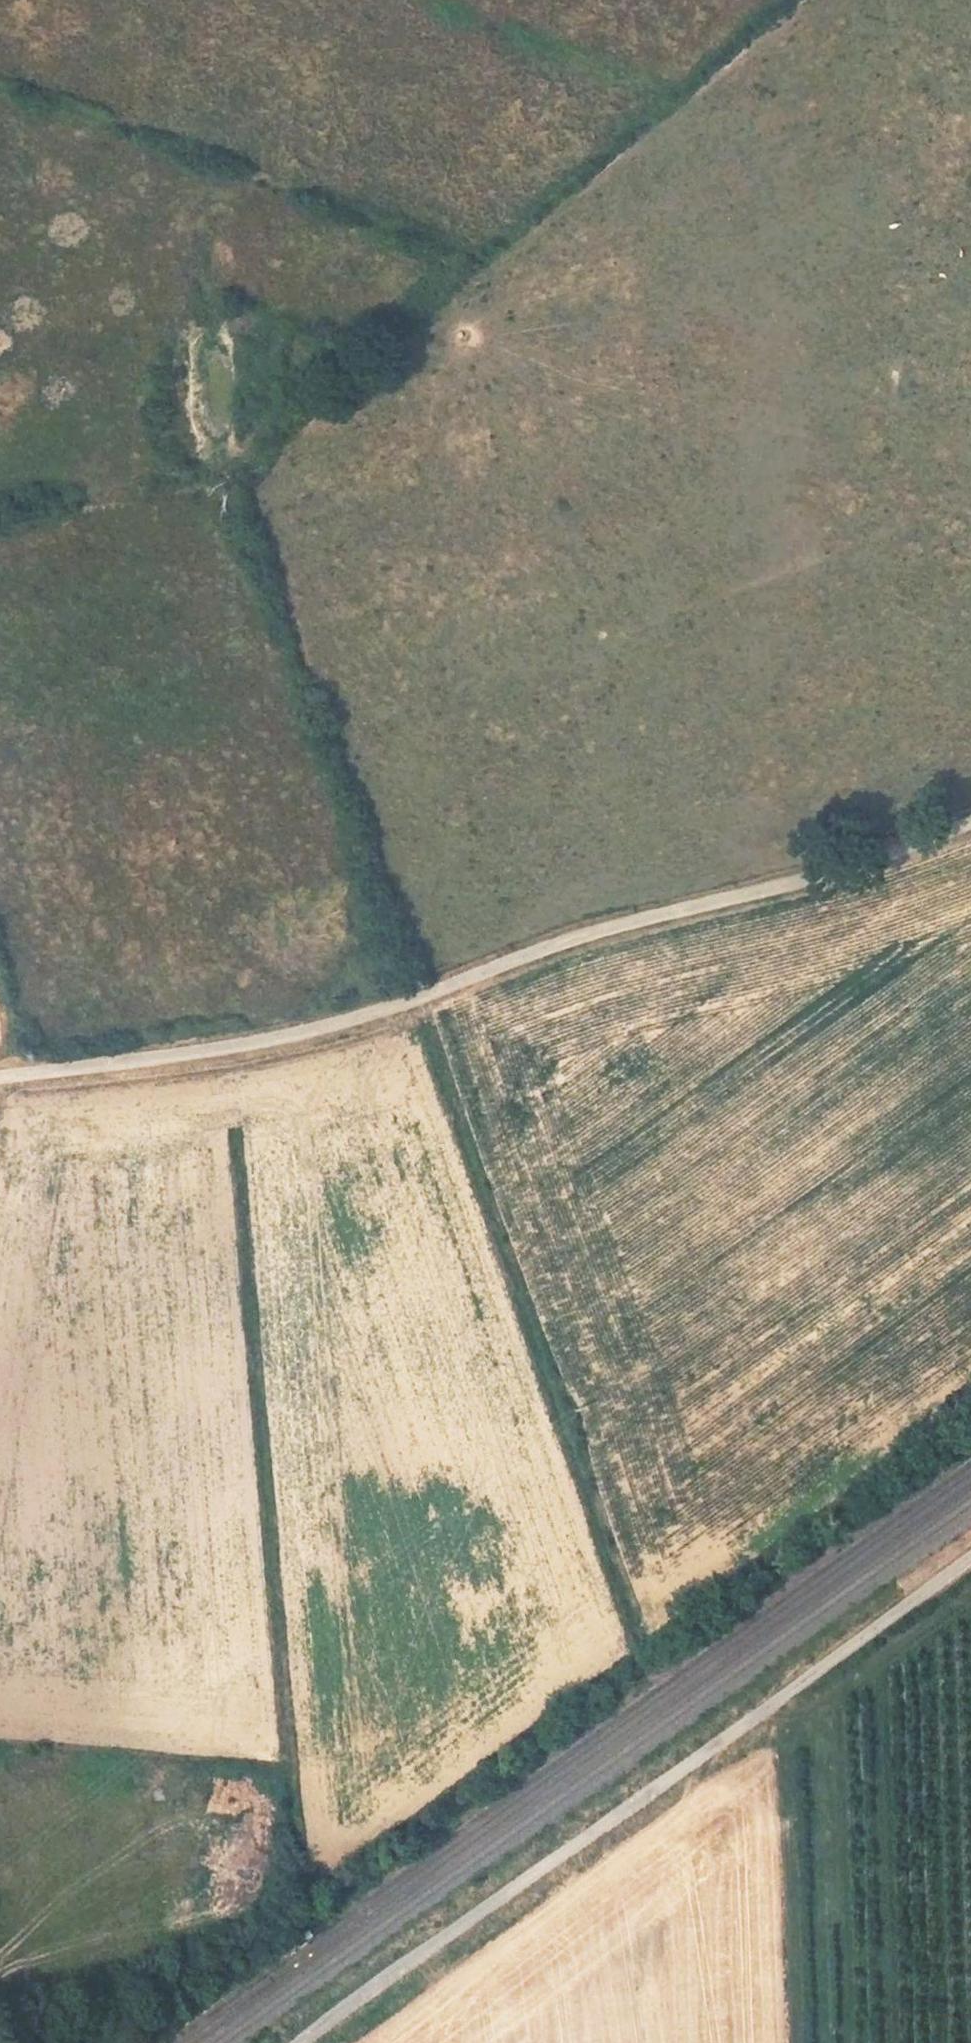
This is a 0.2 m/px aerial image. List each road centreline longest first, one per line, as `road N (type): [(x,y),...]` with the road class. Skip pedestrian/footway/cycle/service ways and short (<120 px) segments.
road 1 (residential): [(0,1075),(245,1045),(372,1012),(633,917),(891,853),(970,820)]
road 2 (track): [(300,2042),(970,1558)]

